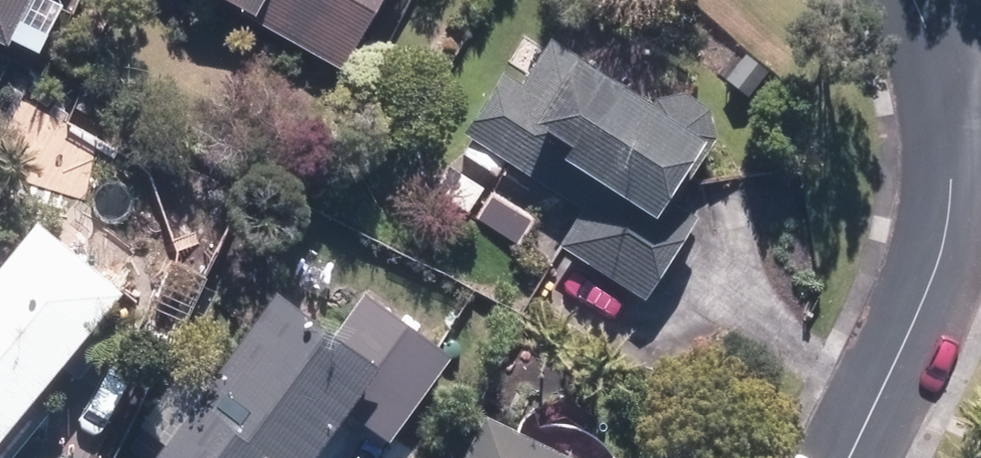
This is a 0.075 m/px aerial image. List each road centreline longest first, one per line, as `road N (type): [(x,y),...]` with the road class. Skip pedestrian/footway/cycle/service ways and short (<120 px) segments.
road 1 (residential): [(849,457),(938,260),(956,181),(955,95)]

